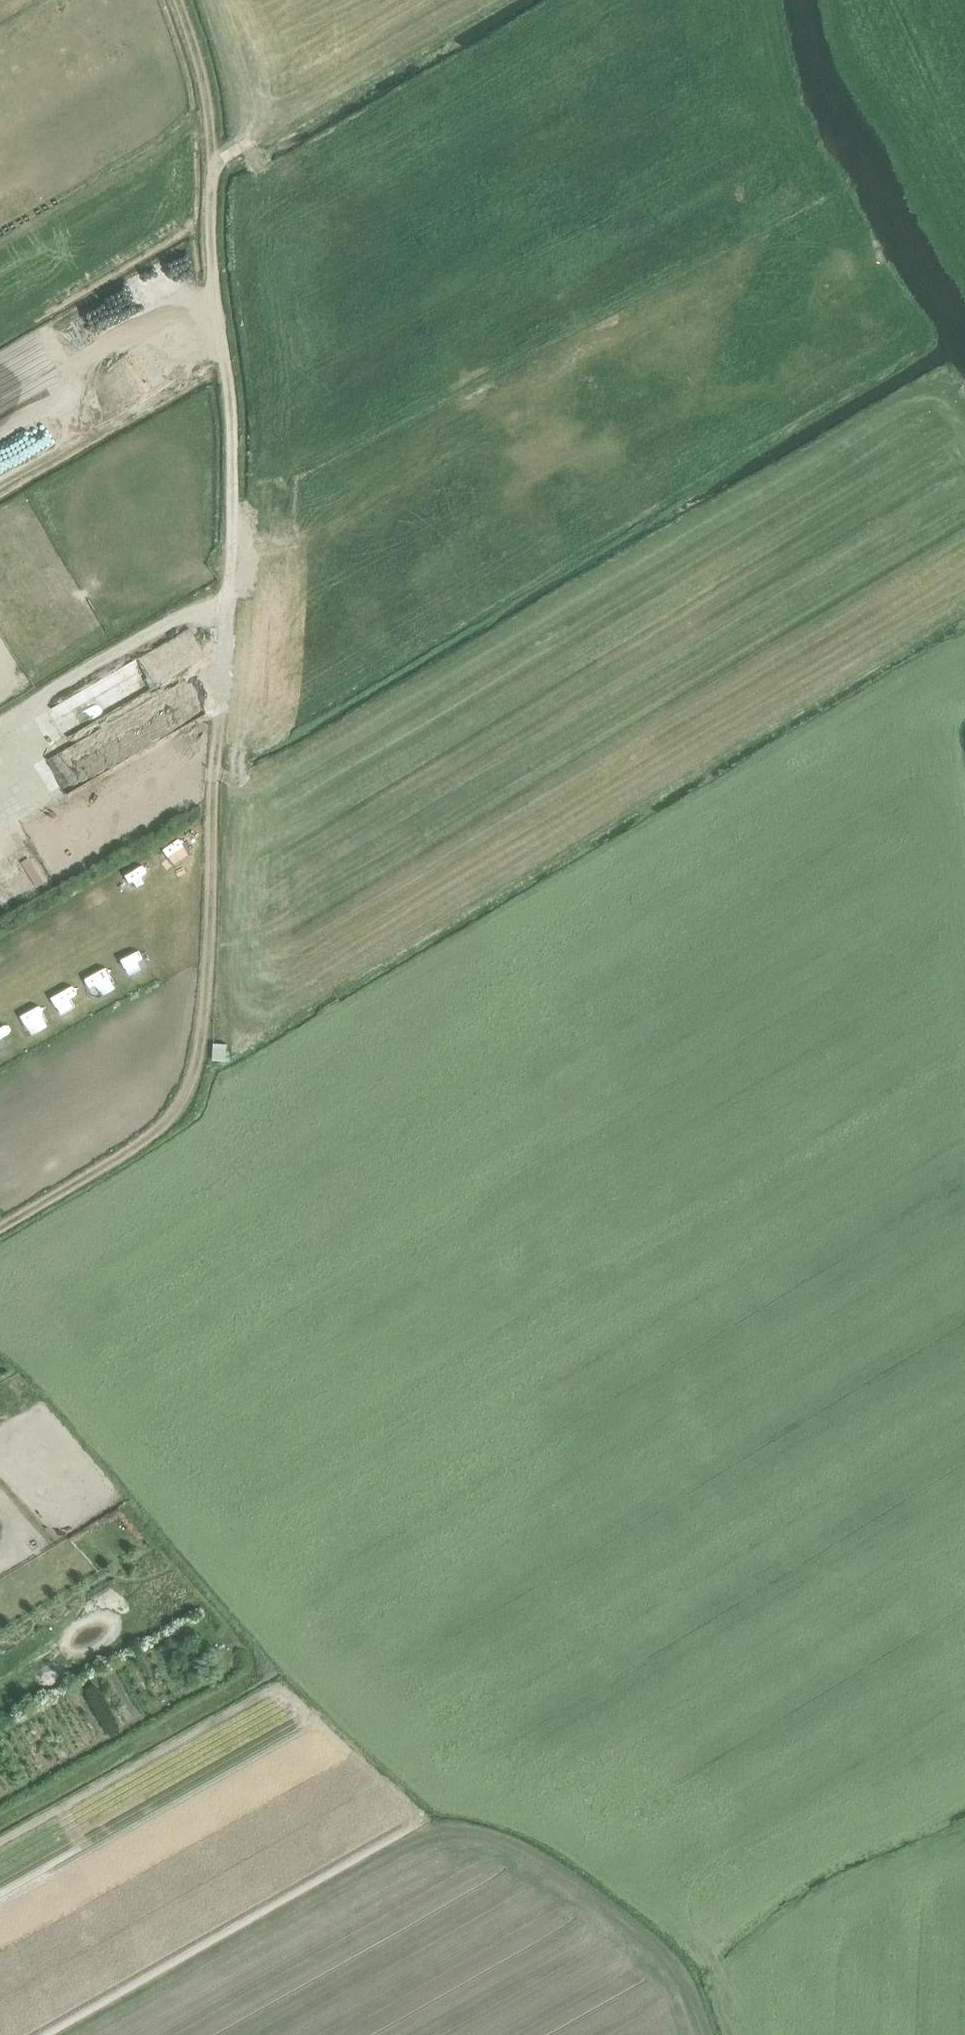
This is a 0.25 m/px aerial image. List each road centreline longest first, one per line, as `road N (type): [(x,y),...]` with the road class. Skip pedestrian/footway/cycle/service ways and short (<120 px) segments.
road 1 (track): [(179,0),(199,50),(216,179),(236,520),(197,1080),(165,1128),(0,1231)]
road 2 (track): [(10,1350),(40,1372),(285,1648),(437,1781),(484,1794),(608,1859),(714,1954),(742,2034)]

